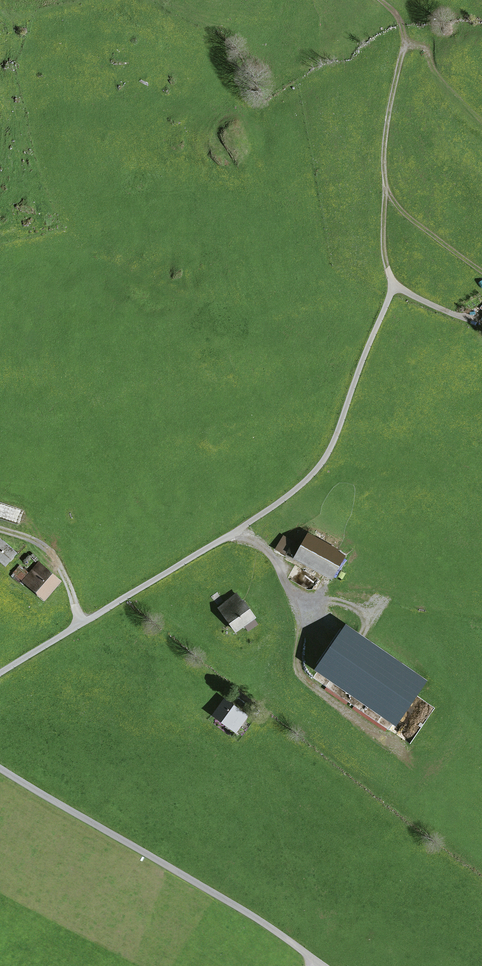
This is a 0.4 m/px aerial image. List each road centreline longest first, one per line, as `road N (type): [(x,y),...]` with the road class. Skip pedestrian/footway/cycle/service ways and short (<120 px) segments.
road 1 (track): [(393,288),(384,252),(384,158),(405,45),(402,23),(380,0)]
road 2 (track): [(481,271),(420,227),(385,186)]

